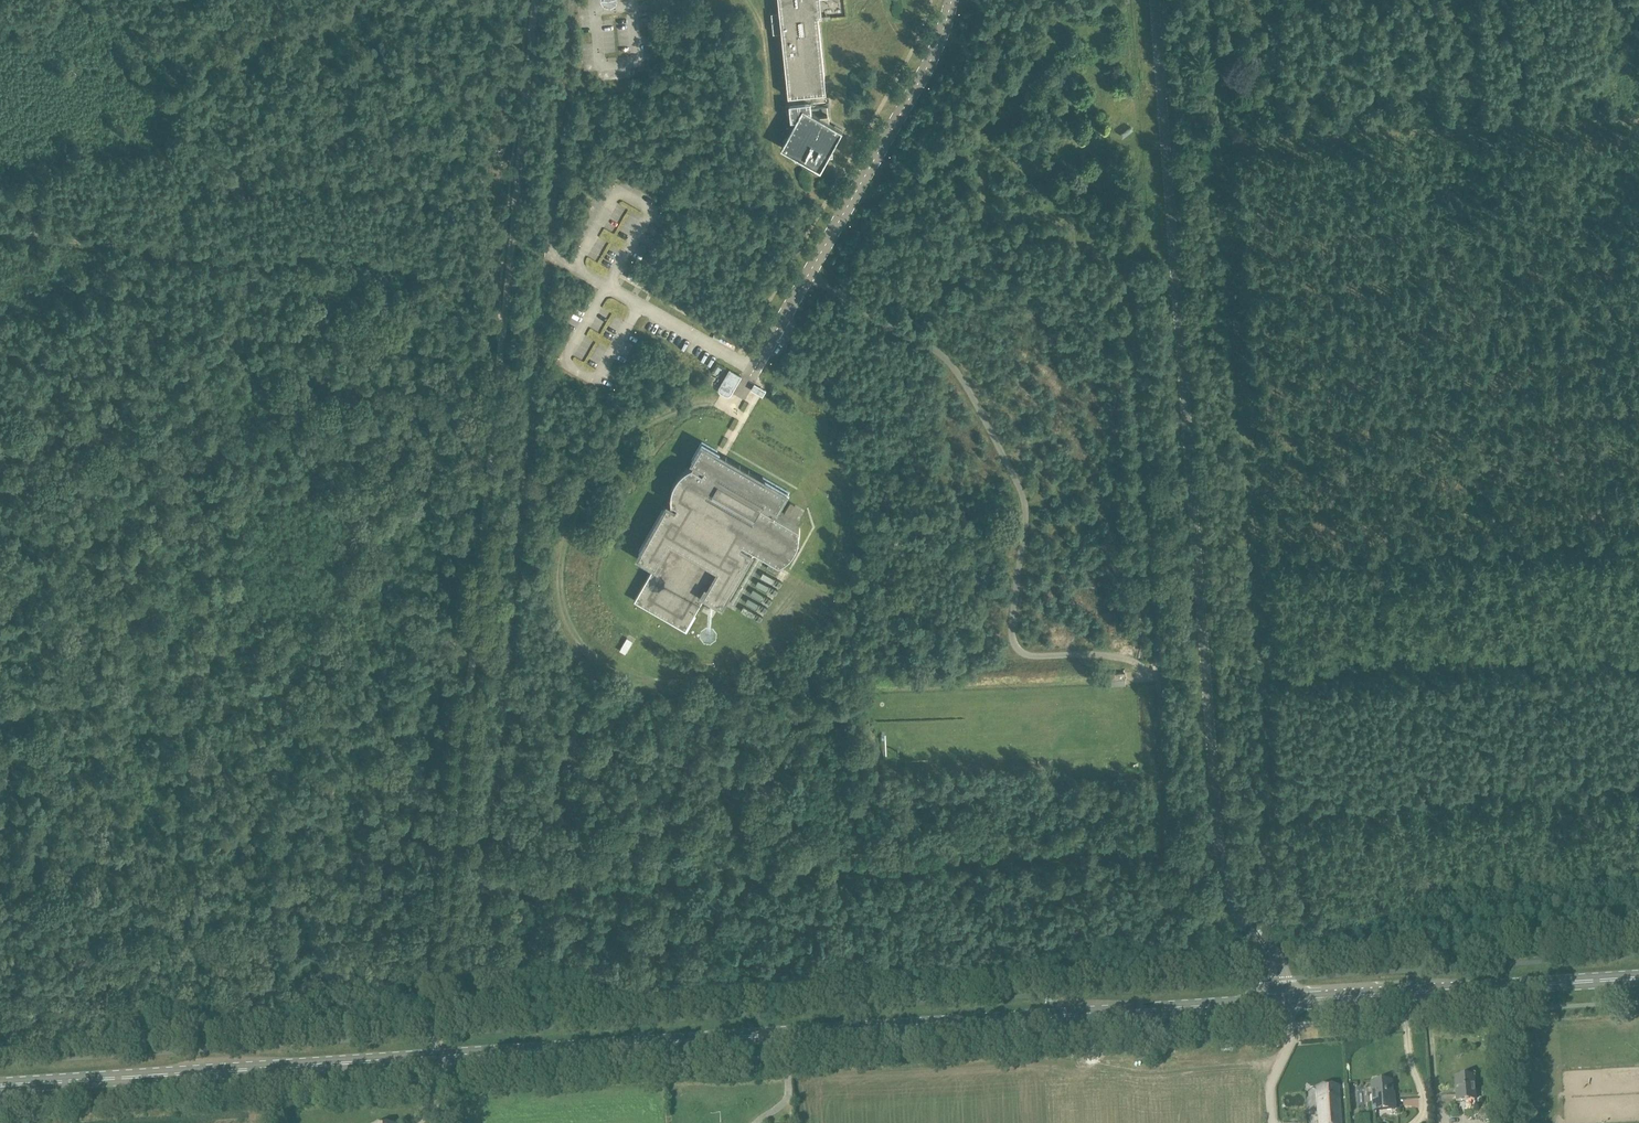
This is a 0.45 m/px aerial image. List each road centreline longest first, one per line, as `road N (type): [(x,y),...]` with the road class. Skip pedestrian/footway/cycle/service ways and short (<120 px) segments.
road 1 (primary): [(0,1085),(1284,998)]
road 2 (unclassified): [(1284,998),(1282,978),(1231,891),(1220,855),(1155,0)]
road 3 (track): [(503,339),(439,1035)]
road 4 (track): [(503,339),(434,282),(404,269),(335,254),(239,261),(0,231)]
road 5 (track): [(754,370),(734,400),(693,405),(638,433),(598,473),(574,517),(562,593),(586,650),(625,676),(656,616)]
road 6 (track): [(625,676),(669,685),(734,672),(793,634),(842,568),(852,501),(835,459),(809,426),(744,390)]
road 7 (primary): [(1284,998),(1638,976)]
road 8 (track): [(536,0),(503,339)]

